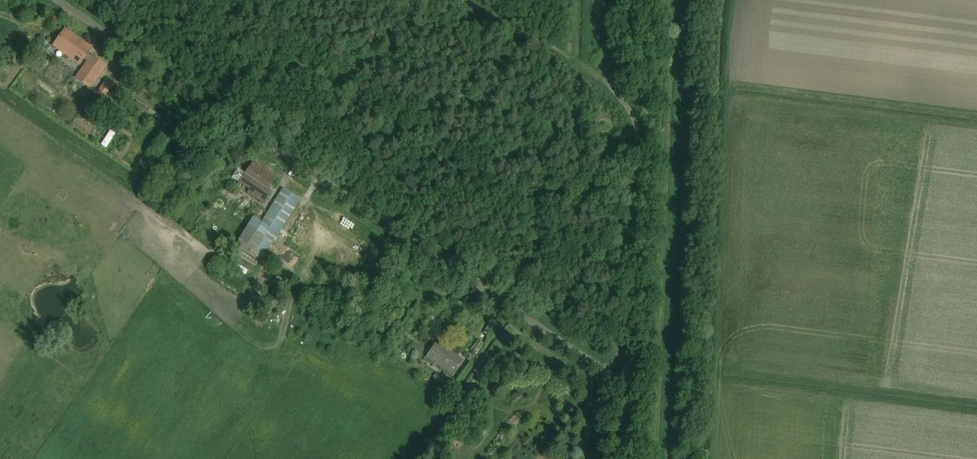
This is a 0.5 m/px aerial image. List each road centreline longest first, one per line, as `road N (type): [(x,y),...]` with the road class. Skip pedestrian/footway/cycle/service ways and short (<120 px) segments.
road 1 (unclassified): [(623,382),(57,0)]
road 2 (unclassified): [(636,88),(623,382)]

